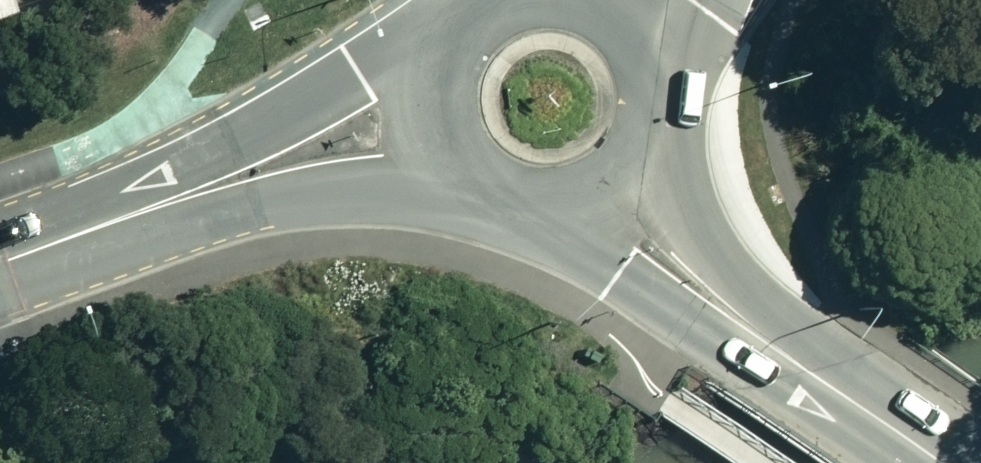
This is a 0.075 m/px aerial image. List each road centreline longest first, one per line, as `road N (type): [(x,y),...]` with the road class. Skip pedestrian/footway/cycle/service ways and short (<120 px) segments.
road 1 (tertiary): [(0,260),(282,162),(432,124)]
road 2 (secondary): [(939,462),(794,356),(600,194)]
road 3 (tertiary): [(600,194),(564,208),(520,208),(484,194),(450,161),(432,124)]
road 4 (tertiary): [(621,21),(643,52),(653,90),(649,130),(632,164),(600,194)]
road 5 (tertiary): [(432,124),(433,74),(448,39),(494,0)]

